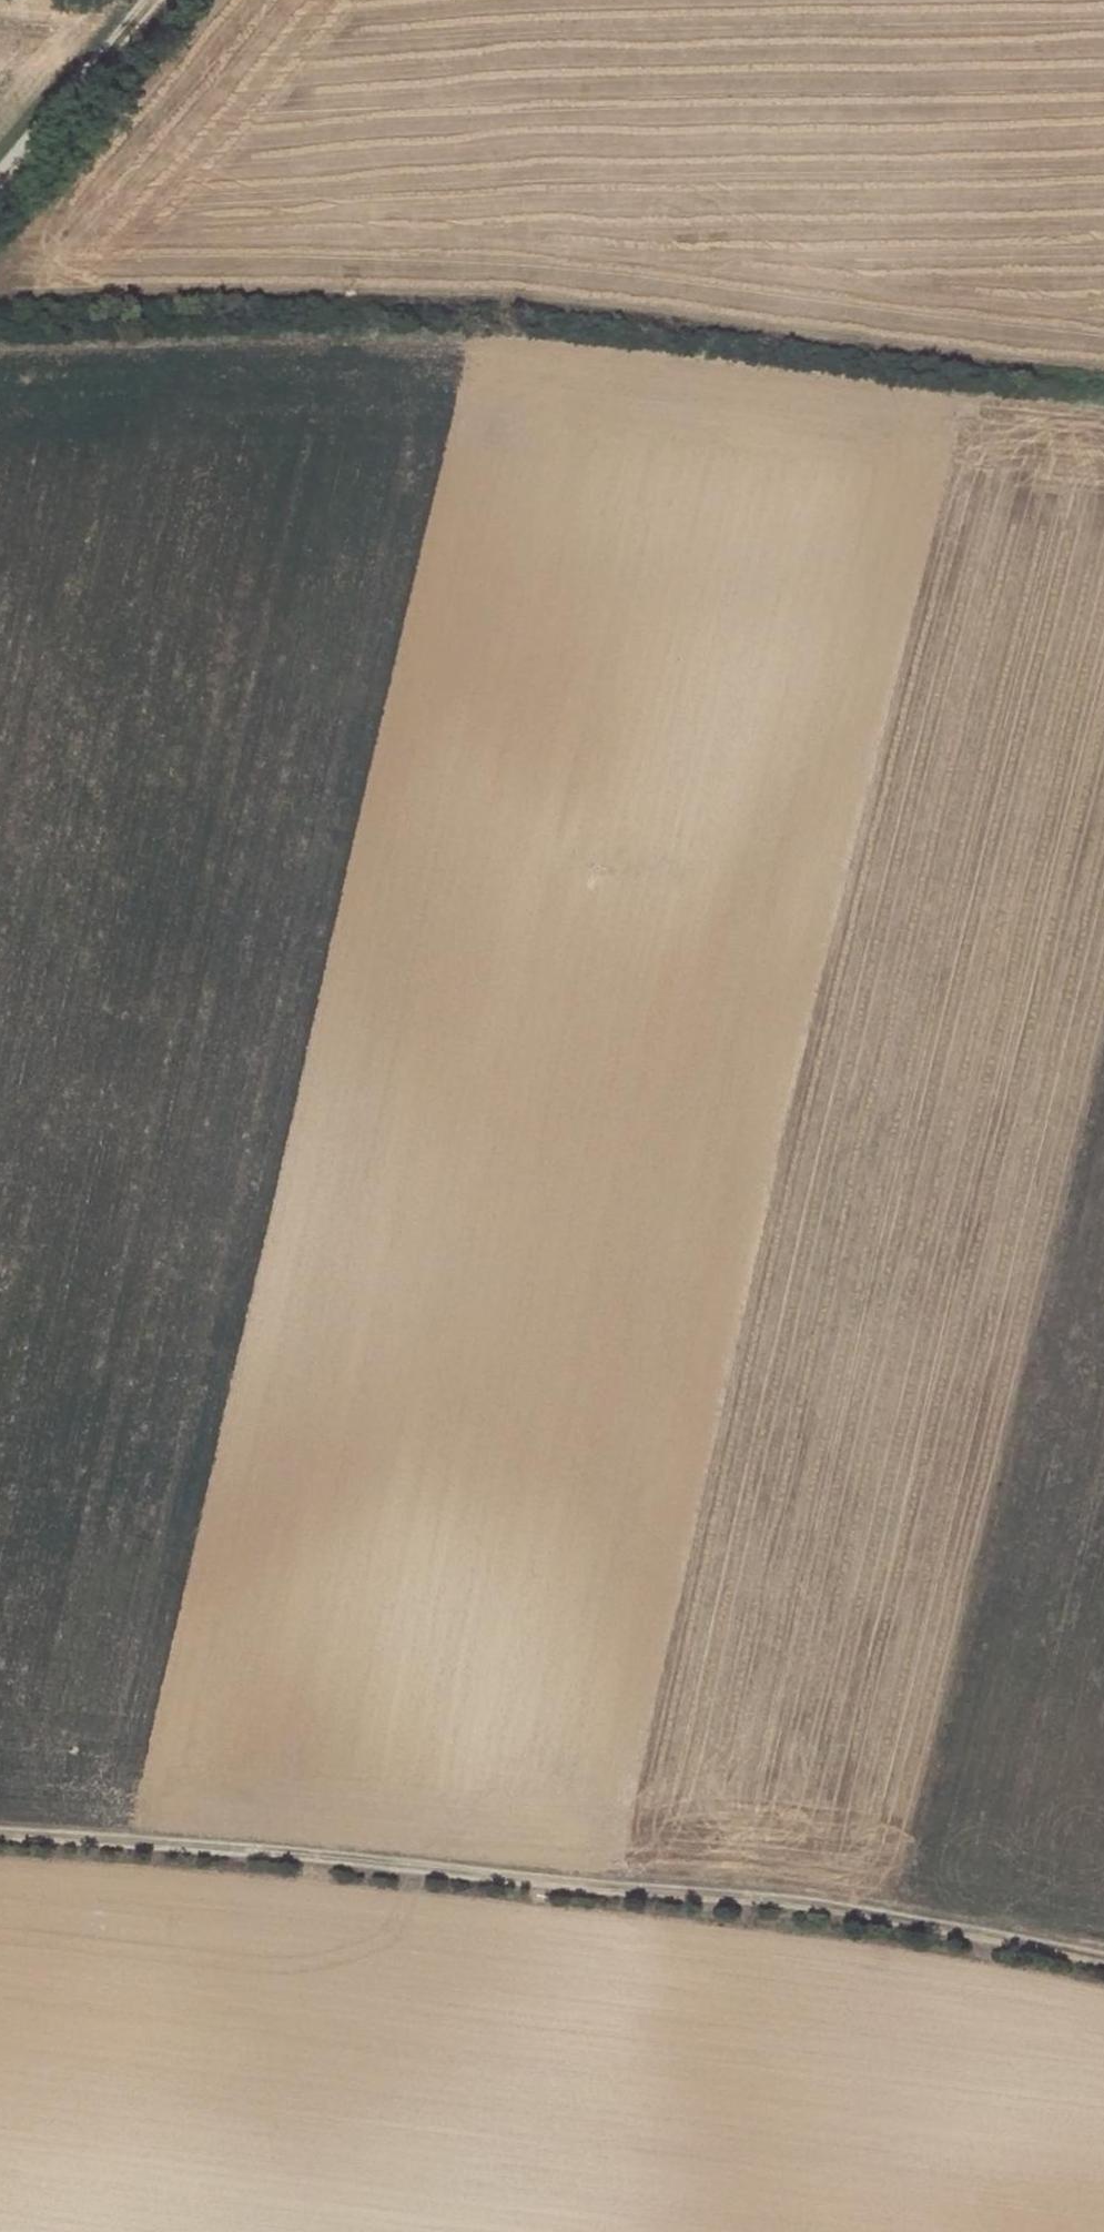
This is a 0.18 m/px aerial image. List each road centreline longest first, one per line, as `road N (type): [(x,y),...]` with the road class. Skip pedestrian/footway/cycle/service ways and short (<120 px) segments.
road 1 (track): [(0,1834),(823,1903),(1103,1960)]
road 2 (track): [(149,0),(0,177)]

